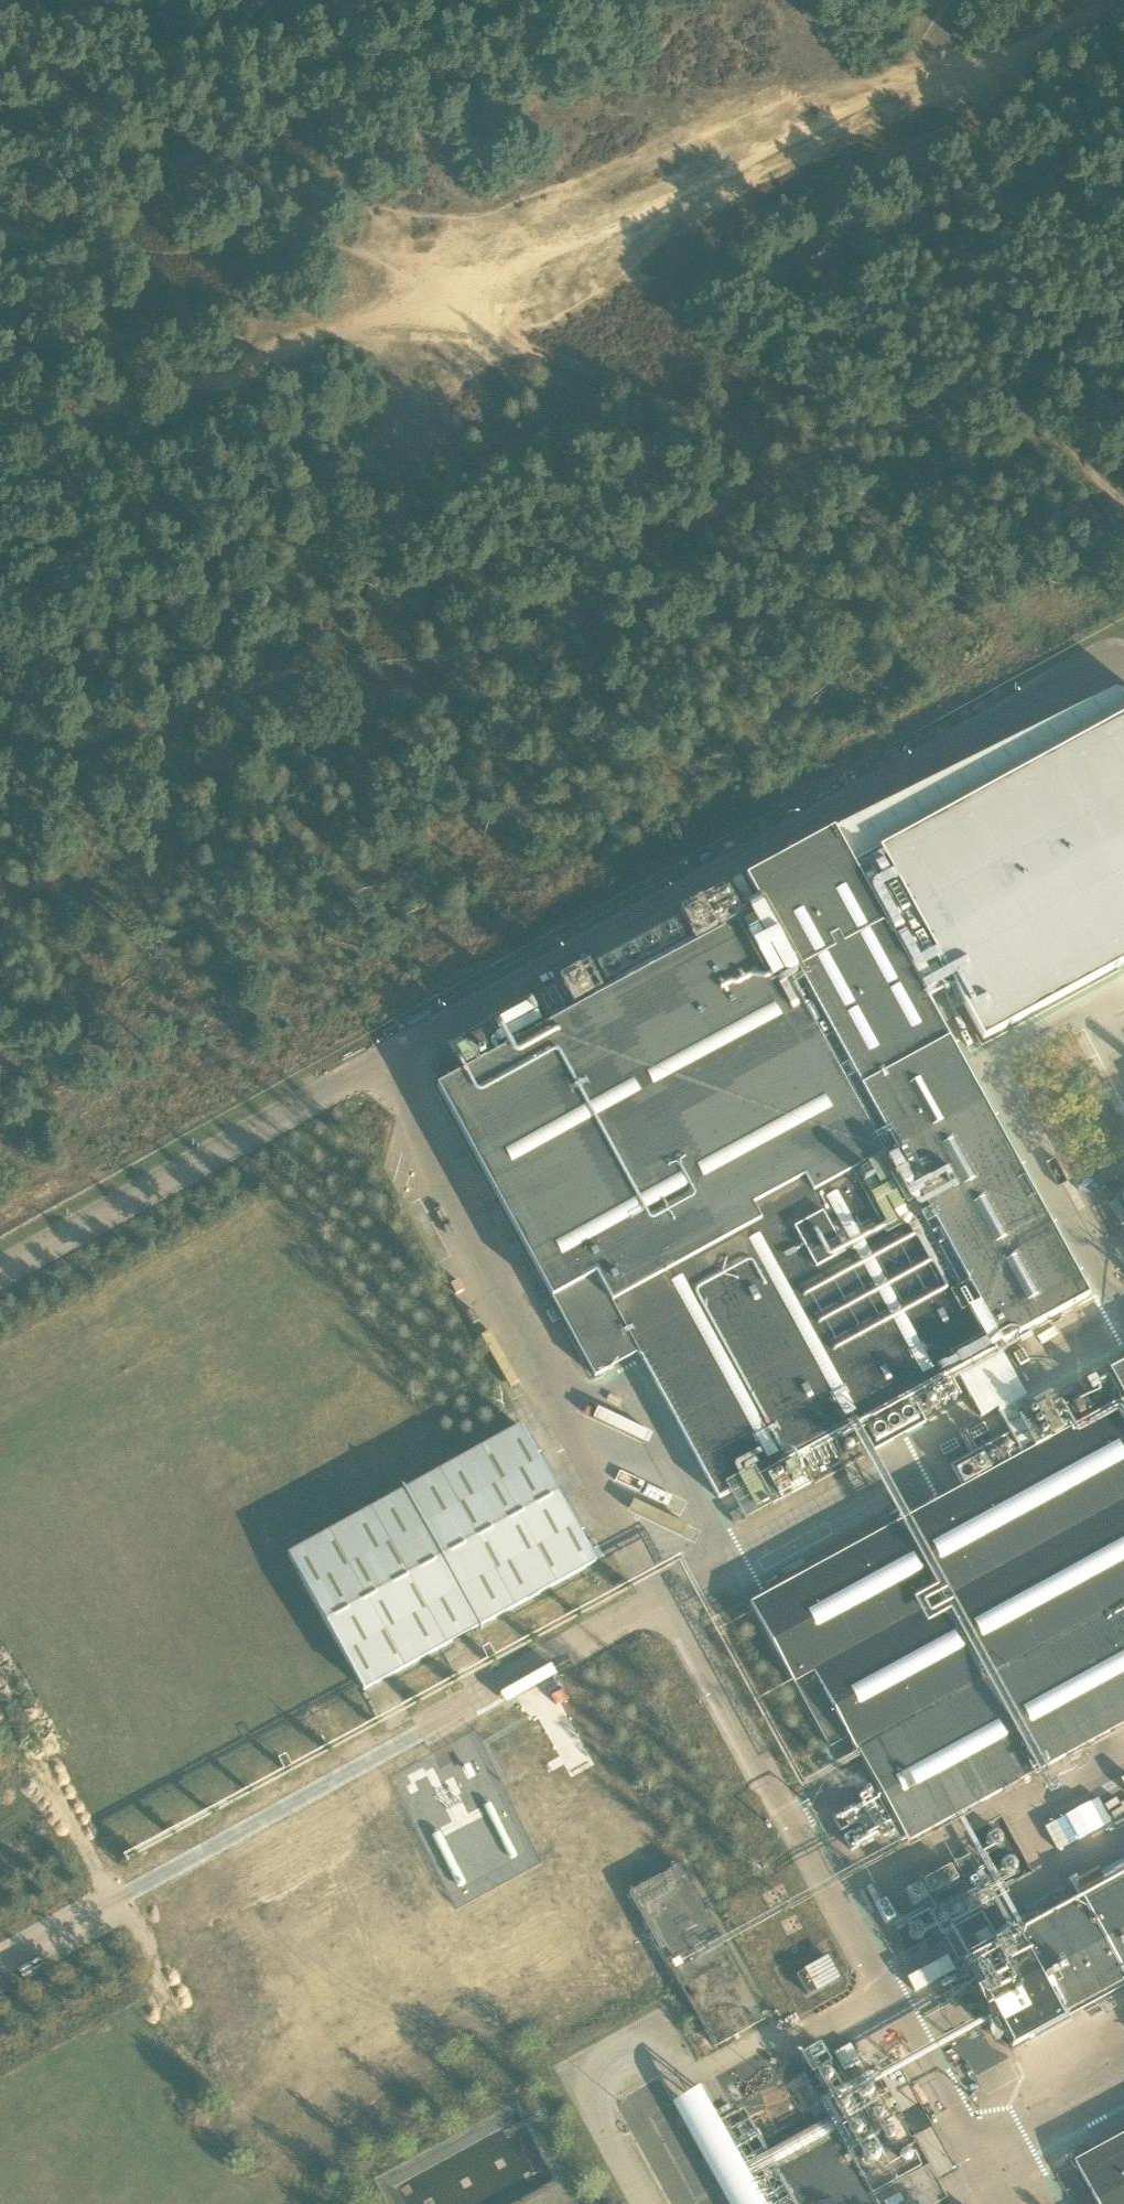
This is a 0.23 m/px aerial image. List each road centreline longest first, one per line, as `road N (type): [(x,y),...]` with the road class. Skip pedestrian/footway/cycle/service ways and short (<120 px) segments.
road 1 (track): [(0,755),(292,673),(424,700),(795,483),(976,396),(1038,406),(1123,463)]
road 2 (track): [(0,430),(143,404),(340,346),(1100,0)]
road 3 (track): [(0,239),(383,262),(468,292),(829,466)]

